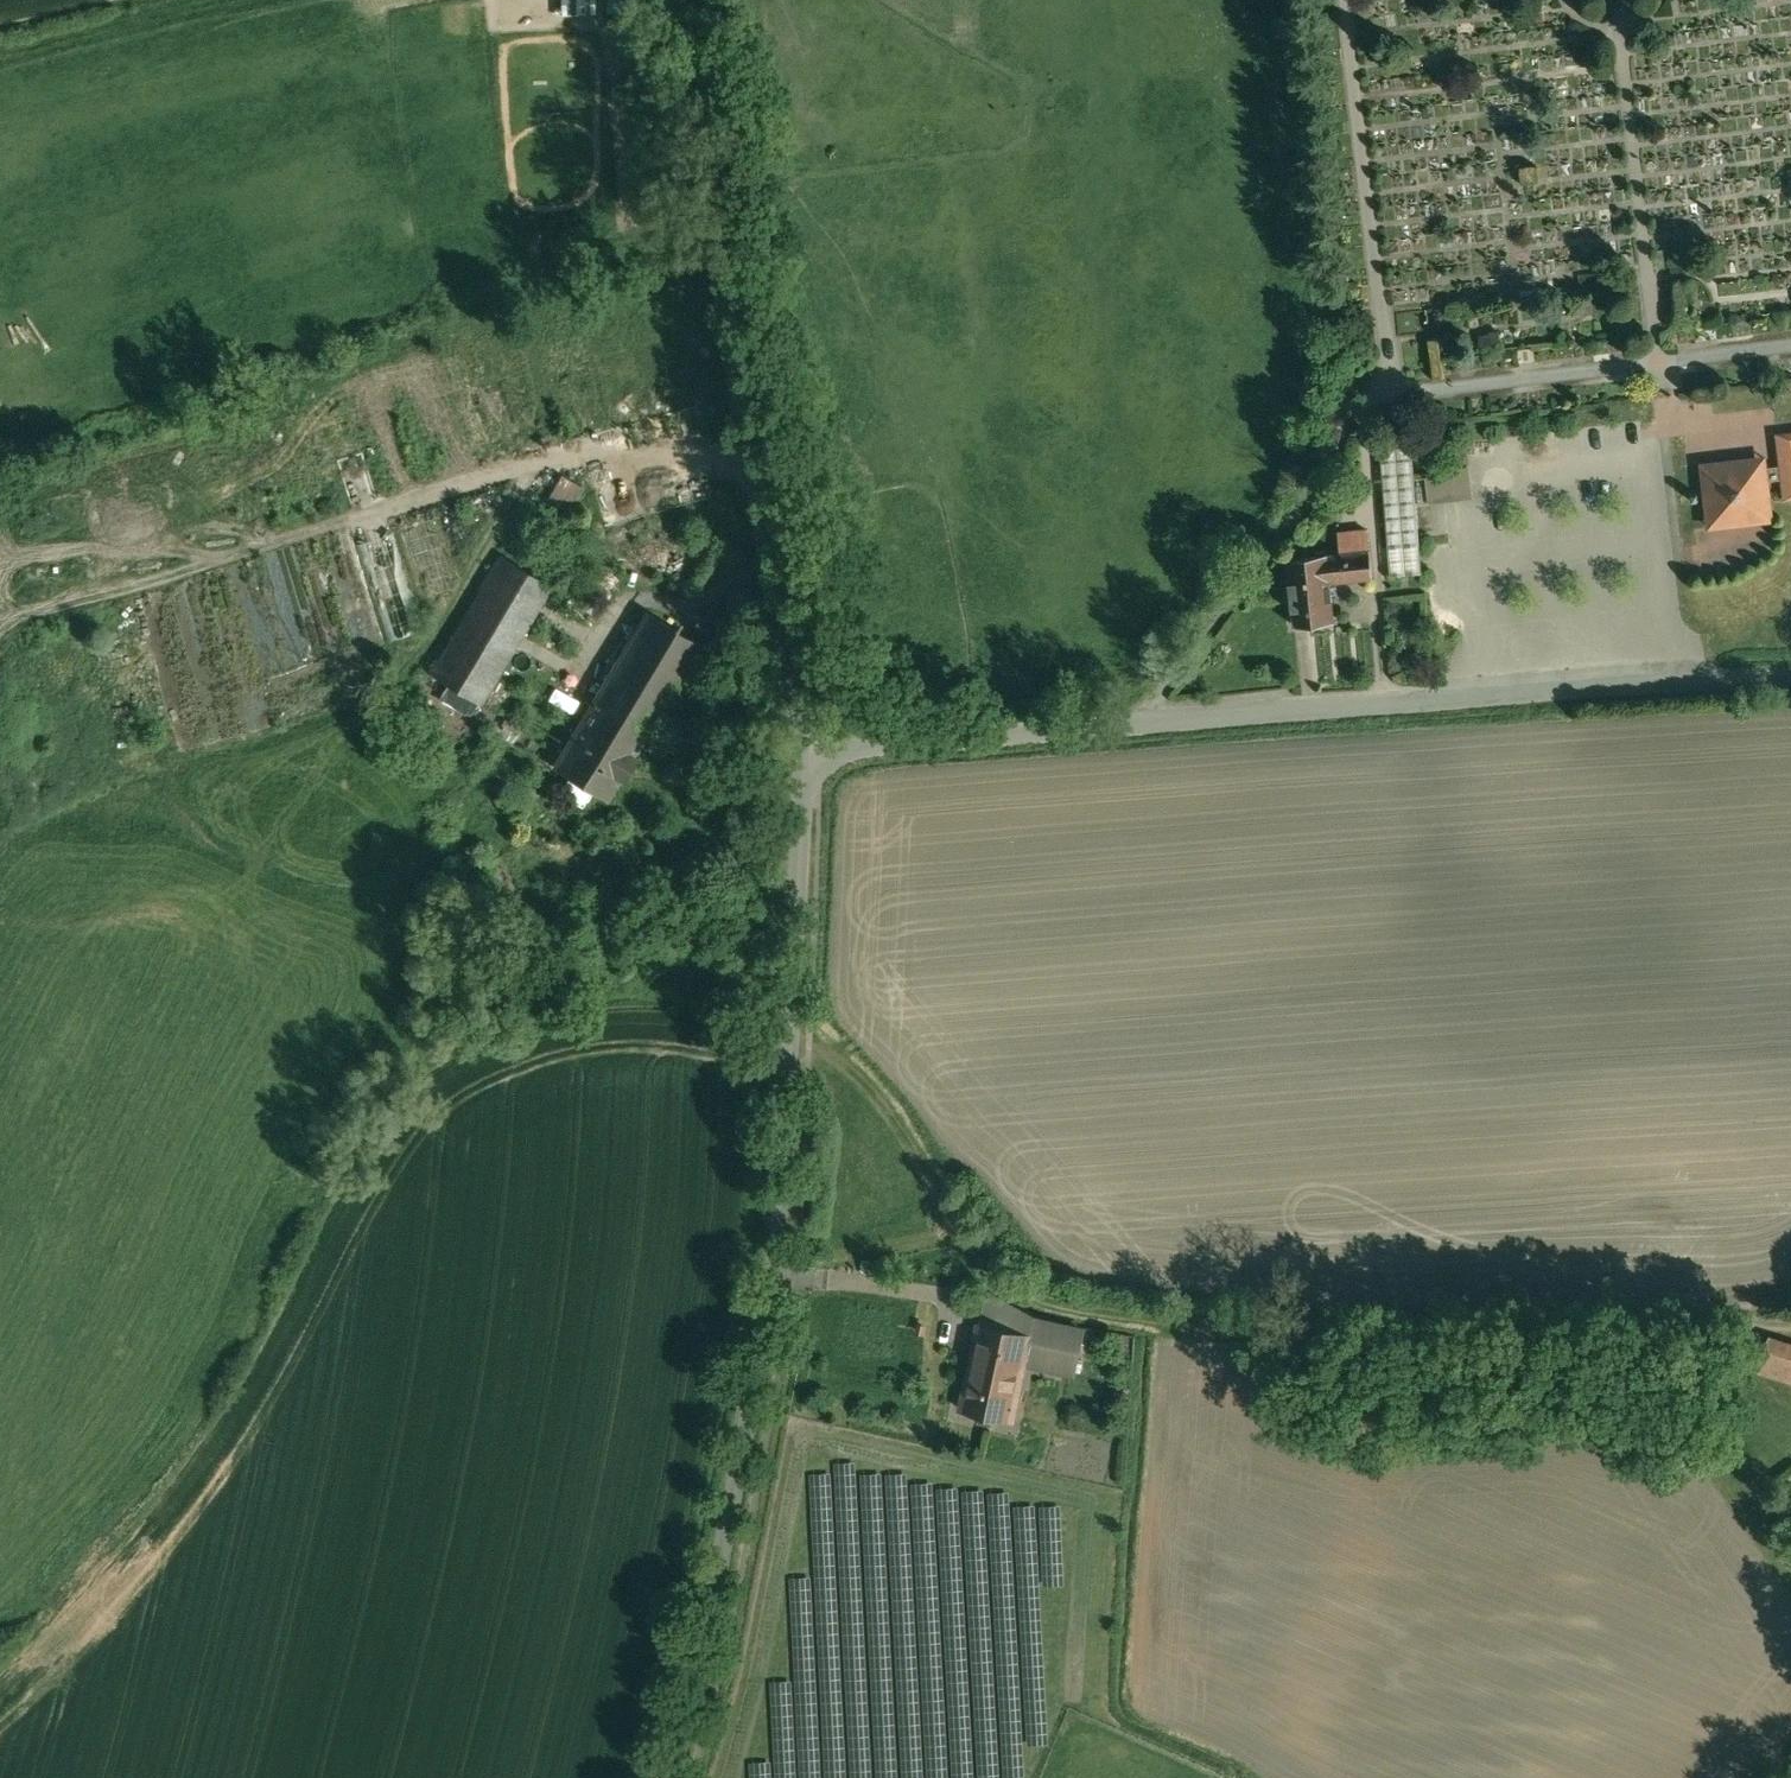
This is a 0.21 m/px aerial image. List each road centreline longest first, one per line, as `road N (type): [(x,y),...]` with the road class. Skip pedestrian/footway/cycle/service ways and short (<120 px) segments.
road 1 (unclassified): [(809,749),(774,1250),(718,1554),(658,1777)]
road 2 (unclassified): [(1790,682),(1486,693),(809,749)]
road 3 (unclassified): [(809,749),(756,476),(700,0)]

